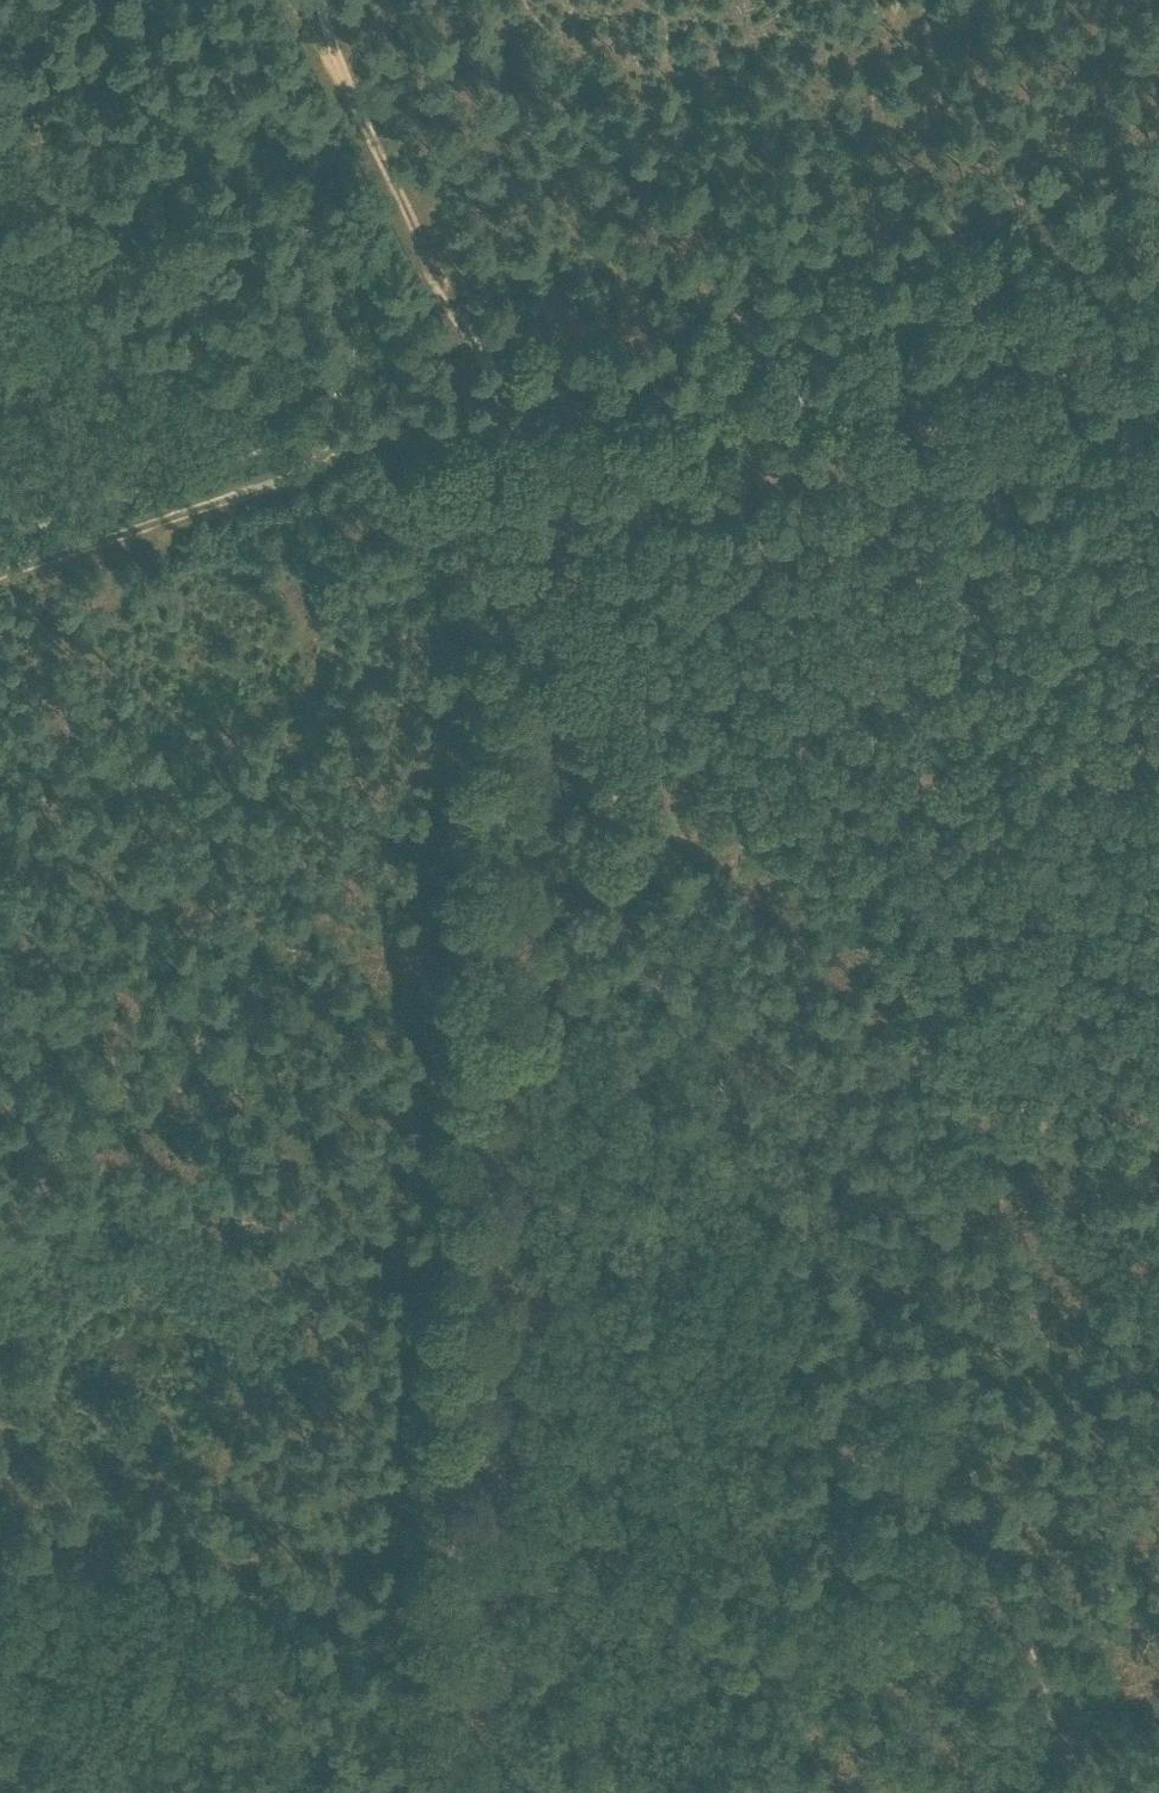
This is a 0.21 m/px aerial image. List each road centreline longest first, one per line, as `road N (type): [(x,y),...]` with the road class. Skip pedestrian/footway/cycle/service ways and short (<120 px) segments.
road 1 (track): [(462,1792),(520,605),(471,522),(385,420)]
road 2 (track): [(1091,1792),(964,1435),(905,1334),(814,1238),(739,1138),(610,774),(520,605)]
road 3 (track): [(510,419),(666,729),(762,844),(939,1002),(1158,1221)]
road 4 (track): [(510,419),(791,385),(1158,363)]
road 5 (track): [(321,21),(510,419)]
road 6 (track): [(375,397),(199,0)]
road 7 (track): [(385,420),(253,495),(0,586)]
road 8 (track): [(324,425),(0,539)]
road 9 (track): [(510,419),(385,420)]

